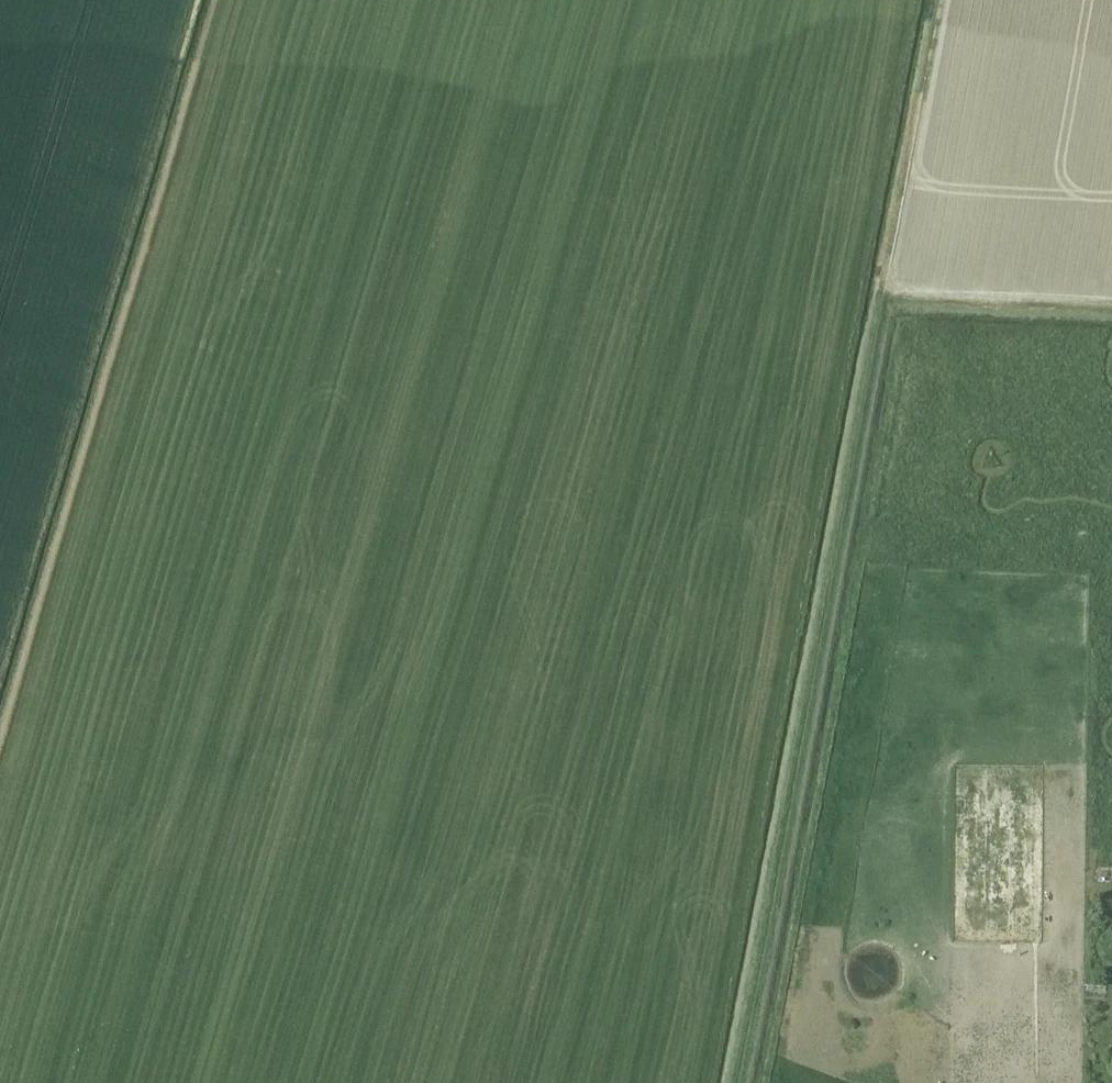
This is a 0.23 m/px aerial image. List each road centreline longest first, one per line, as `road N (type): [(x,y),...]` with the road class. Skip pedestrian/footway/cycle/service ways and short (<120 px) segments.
road 1 (track): [(736,1082),(881,307)]

